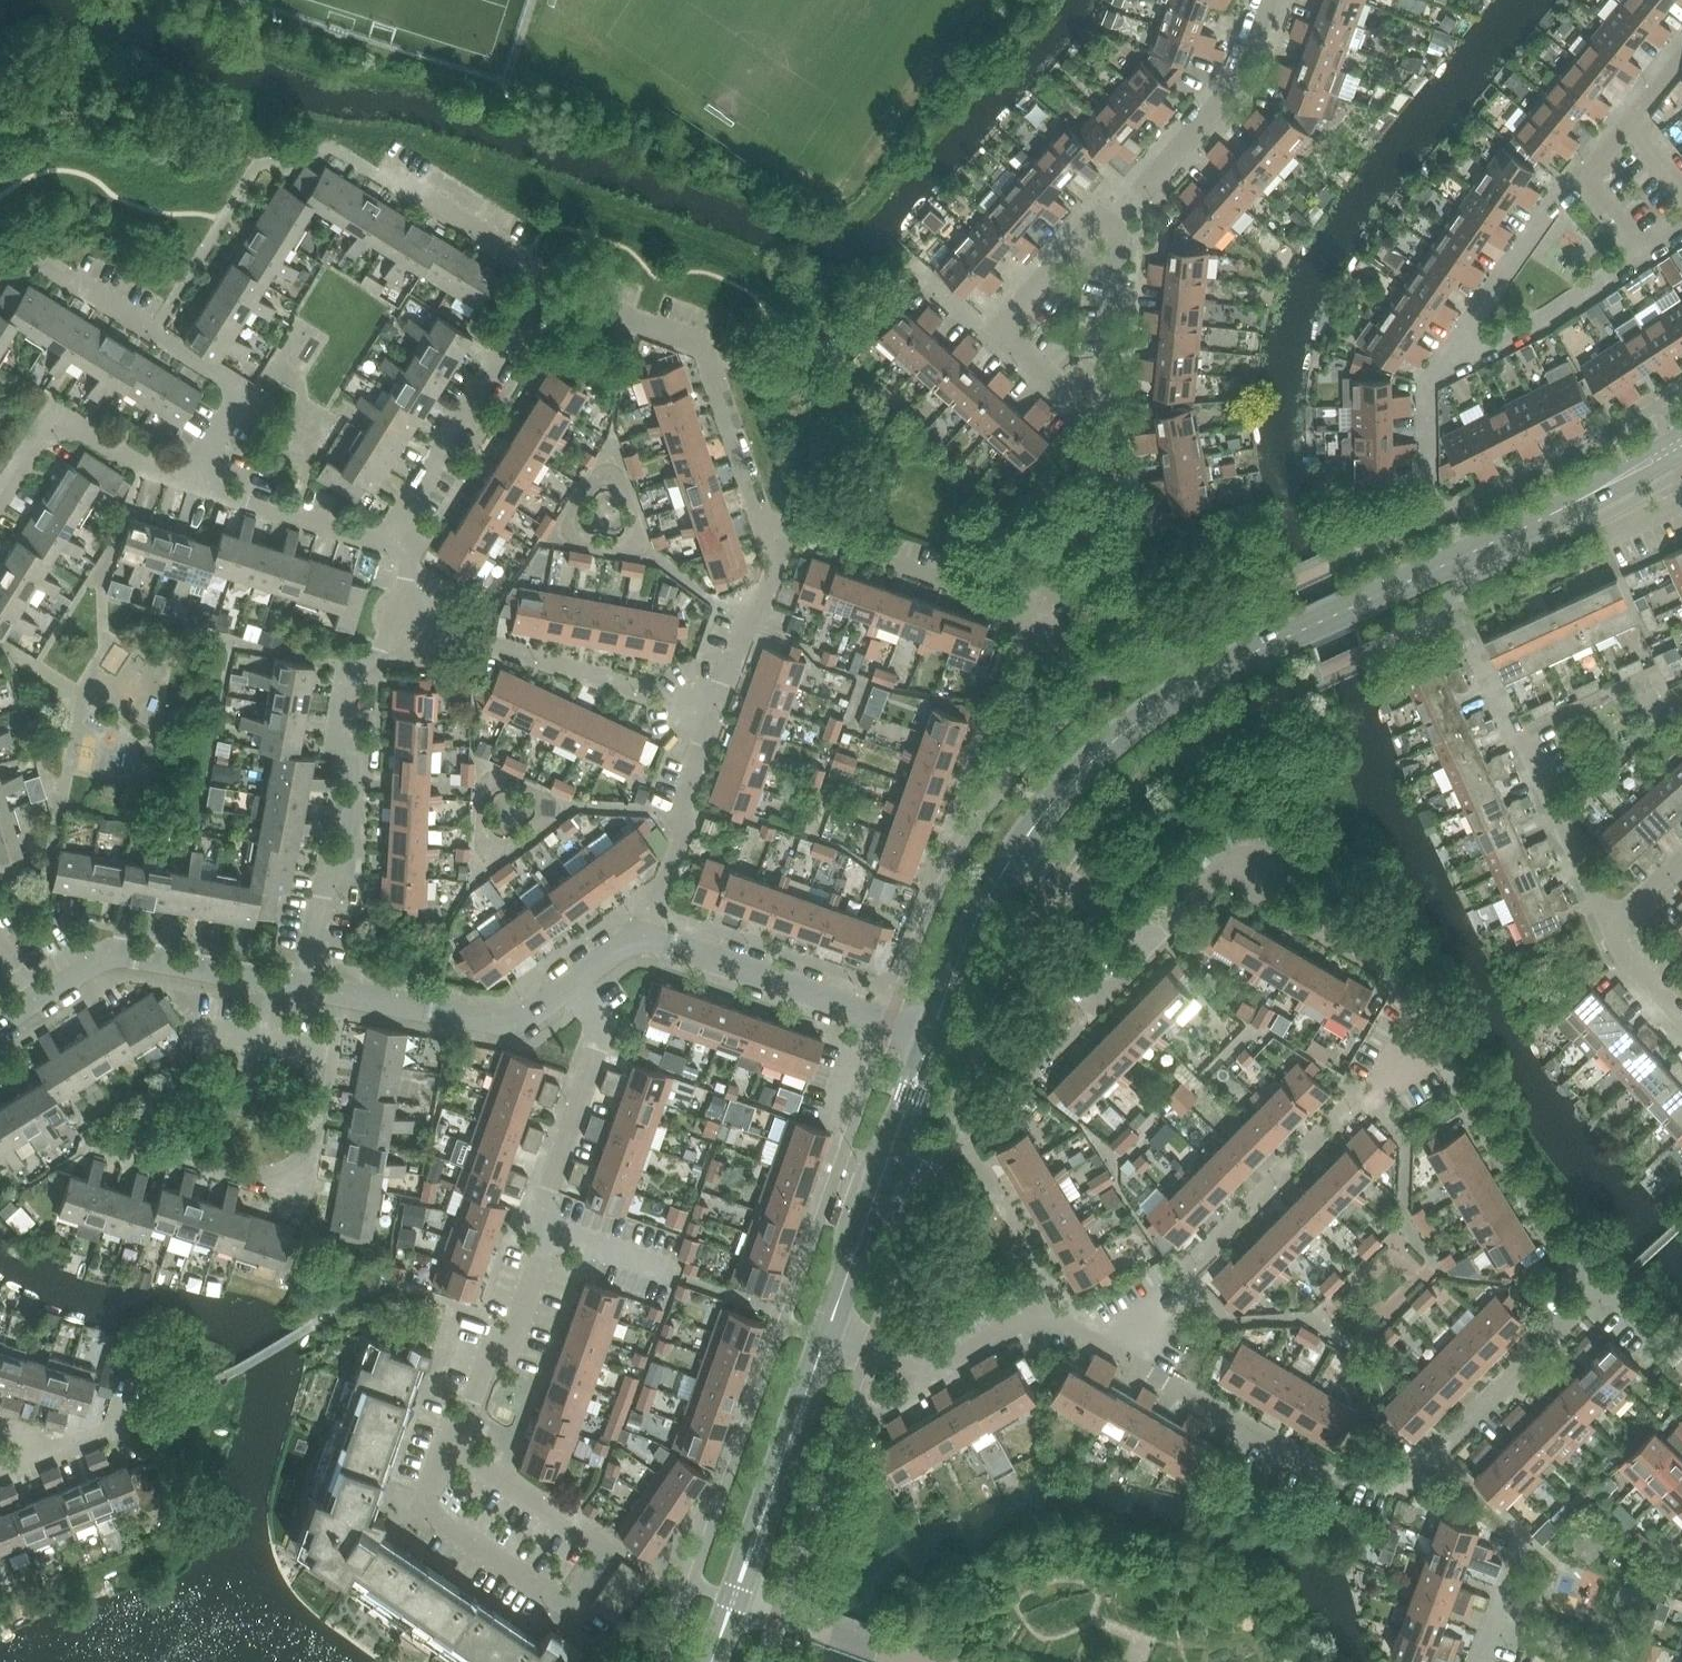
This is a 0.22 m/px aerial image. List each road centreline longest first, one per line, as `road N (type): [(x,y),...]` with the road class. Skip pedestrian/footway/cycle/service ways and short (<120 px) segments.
road 1 (residential): [(829,1334),(934,1371),(1022,1320),(1052,1321),(1280,1453),(1357,1486),(1404,1488),(1607,1292)]
road 2 (tertiary): [(1023,845),(1106,748),(1182,694),(1681,444)]
road 3 (residential): [(1607,1292),(1551,1240),(1383,972),(1277,909),(1255,872),(1231,871),(1156,945)]
road 4 (residential): [(562,290),(333,150),(308,151),(263,167),(155,332)]
road 5 (residential): [(451,1448),(491,1333),(525,1308),(543,1251),(540,1221),(602,1028),(578,987)]
road 6 (residential): [(315,990),(328,885),(355,849),(368,711),(413,549)]
road 7 (residential): [(769,532),(1045,620),(1059,552),(1078,531),(1117,524)]
road 8 (residential): [(769,532),(708,362),(562,290)]
road 9 (residential): [(451,1448),(424,1514),(568,1611),(606,1549)]
road 10 (tertiary): [(829,1334),(936,1037)]
road 11 (residential): [(1625,128),(1433,376)]
road 12 (residential): [(1099,420),(998,329),(1077,231),(1115,224)]
road 13 (residential): [(656,932),(936,1037)]
road 14 (residential): [(413,549),(562,290)]
road 15 (residential): [(1433,376),(1681,221)]
road 16 (tertiary): [(734,1600),(829,1334)]
road 17 (residential): [(1115,224),(1237,90),(1269,0)]
road 18 (residential): [(1608,928),(1486,680)]
road 19 (residential): [(315,990),(503,1021),(578,987)]
road 20 (residential): [(0,509),(62,415),(180,482)]
road 21 (residential): [(413,549),(180,482)]
road 22 (residential): [(41,999),(119,954),(264,981)]
road 23 (tertiary): [(936,1037),(974,929),(1023,845)]
road 24 (residential): [(180,482),(238,388),(155,332)]
road 25 (residential): [(685,812),(743,622)]
road 26 (residential): [(1099,420),(1115,224)]
road 27 (residential): [(631,547),(617,479),(608,476),(586,489),(566,535),(573,544),(603,547)]
road 28 (residential): [(913,1661),(734,1600)]
road 29 (residential): [(606,1549),(451,1448)]
road 30 (residential): [(563,809),(491,778),(482,847),(506,848)]
road 31 (residential): [(155,332),(51,271),(0,275)]
road 32 (residential): [(1156,945),(1023,845)]
road 33 (residential): [(743,622),(631,547)]
road 34 (residential): [(656,932),(685,812)]
road 35 (residential): [(685,812),(563,809)]

